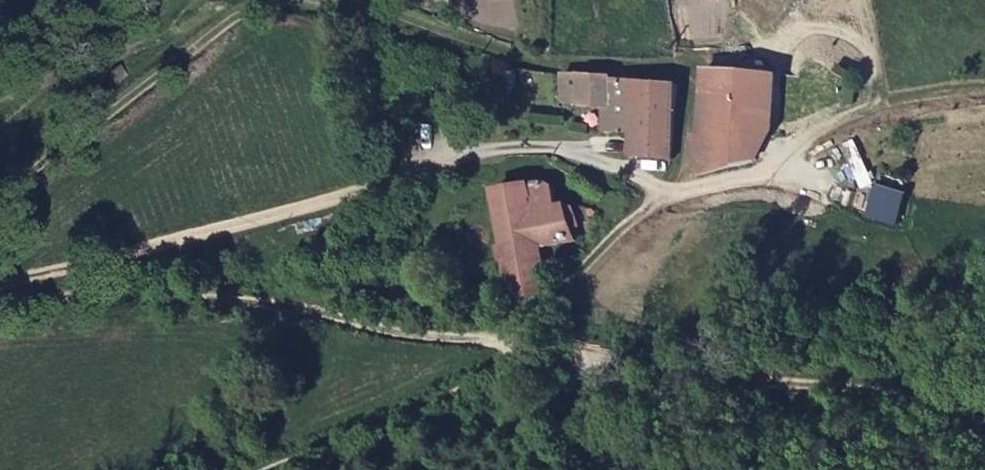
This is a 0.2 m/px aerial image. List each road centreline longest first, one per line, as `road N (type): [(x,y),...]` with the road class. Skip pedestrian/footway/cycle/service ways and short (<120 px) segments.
road 1 (track): [(0,288),(483,150),(567,150),(662,191),(512,343)]
road 2 (track): [(280,469),(375,436),(512,343),(636,388),(734,378),(819,355),(965,435),(984,460)]
road 3 (unclassified): [(512,343),(168,294),(0,305)]
road 4 (track): [(662,191),(683,155),(692,97),(691,82),(679,73),(543,61),(332,0)]
road 5 (track): [(662,191),(761,172),(876,101),(984,91)]
road 6 (track): [(259,0),(0,199)]

